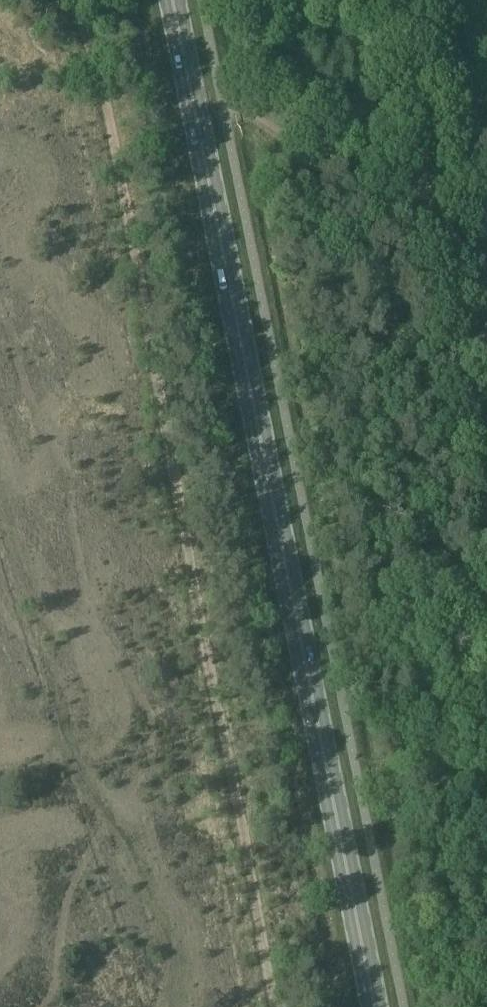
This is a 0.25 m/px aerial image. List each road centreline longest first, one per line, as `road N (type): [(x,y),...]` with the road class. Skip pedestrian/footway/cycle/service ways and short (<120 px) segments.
road 1 (primary): [(374,1006),(175,0)]
road 2 (track): [(394,0),(486,460)]
road 3 (track): [(227,113),(400,205),(433,213),(486,198)]

